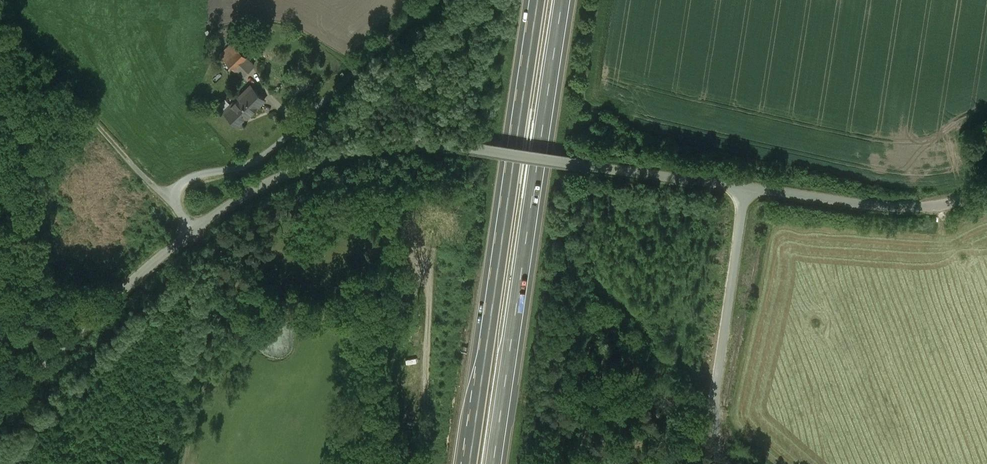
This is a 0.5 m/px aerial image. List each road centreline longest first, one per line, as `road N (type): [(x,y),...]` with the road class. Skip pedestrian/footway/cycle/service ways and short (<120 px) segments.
road 1 (unclassified): [(196,225),(309,160),(399,139),(745,186)]
road 2 (motorway): [(492,463),(563,0)]
road 3 (motorway): [(542,0),(471,463)]
road 4 (unclassified): [(431,0),(264,152),(186,175),(170,192),(196,225)]
road 5 (unclassified): [(745,186),(717,396),(725,463)]
road 6 (unclassified): [(0,407),(196,225)]
road 7 (track): [(170,192),(0,9)]
road 8 (unclassified): [(745,186),(902,207),(986,191)]

